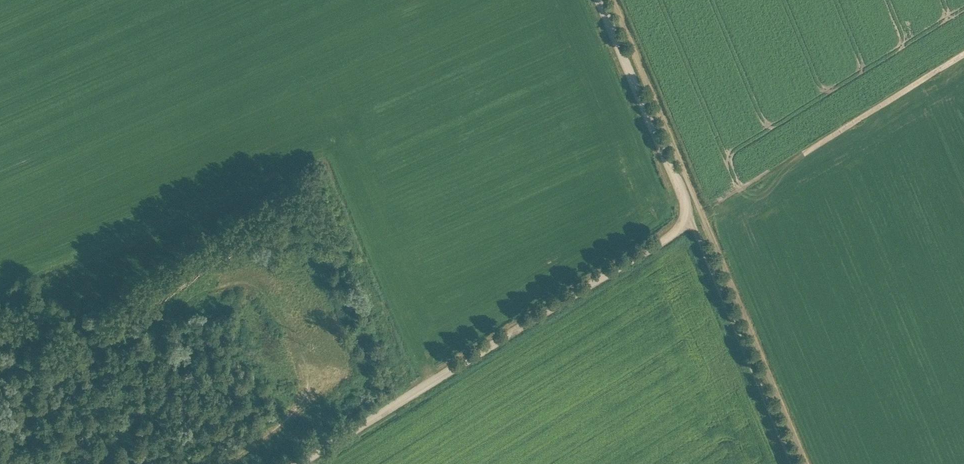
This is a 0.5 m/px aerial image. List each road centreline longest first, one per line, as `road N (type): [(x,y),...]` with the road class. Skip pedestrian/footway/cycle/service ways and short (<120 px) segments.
road 1 (track): [(301,463),(688,220)]
road 2 (track): [(792,463),(688,220)]
road 3 (track): [(688,220),(598,0)]
road 4 (track): [(812,149),(963,55)]

